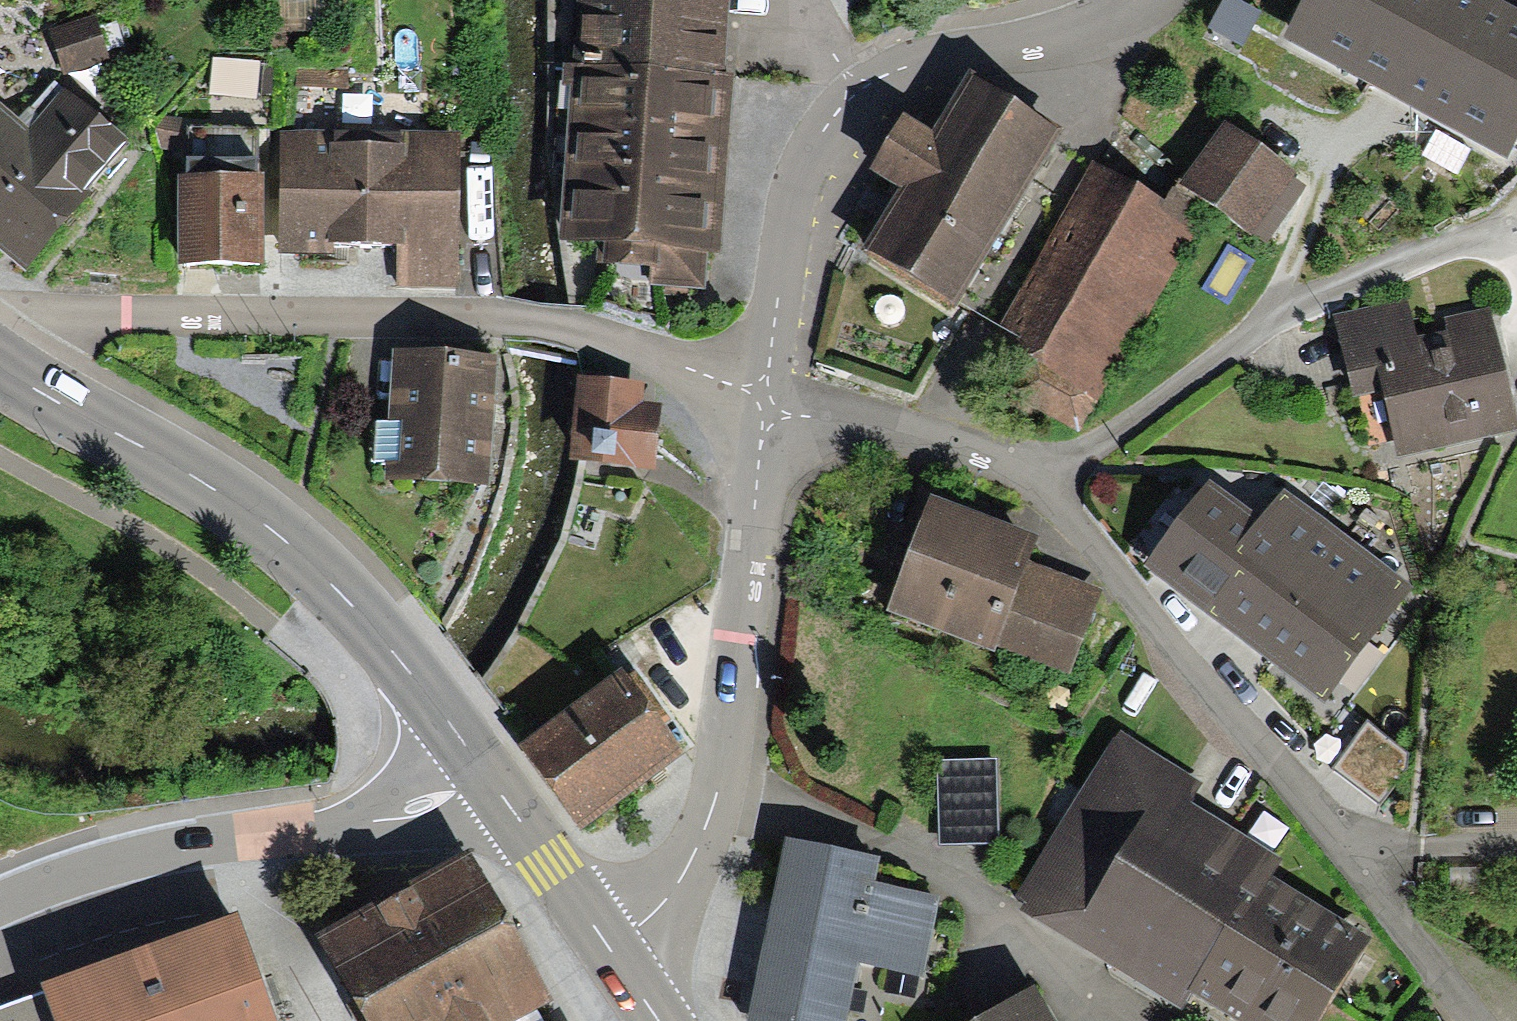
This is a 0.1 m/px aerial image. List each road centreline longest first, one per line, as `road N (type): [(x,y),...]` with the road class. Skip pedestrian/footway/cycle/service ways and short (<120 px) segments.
road 1 (residential): [(764,396),(1005,464),(1042,487),(1356,861),(1473,1020)]
road 2 (residential): [(0,360),(82,313),(501,314),(624,340),(764,396)]
road 3 (tertiary): [(0,366),(268,526),(373,627),(483,773)]
road 4 (unclassified): [(764,396),(723,781),(682,876),(607,948)]
road 5 (unclassified): [(0,901),(122,852),(413,807),(483,773)]
road 6 (unclassified): [(858,91),(823,128),(798,186),(764,396)]
road 7 (unclassified): [(1134,0),(1086,26),(919,61),(858,91)]
road 8 (tertiary): [(483,773),(607,948)]

